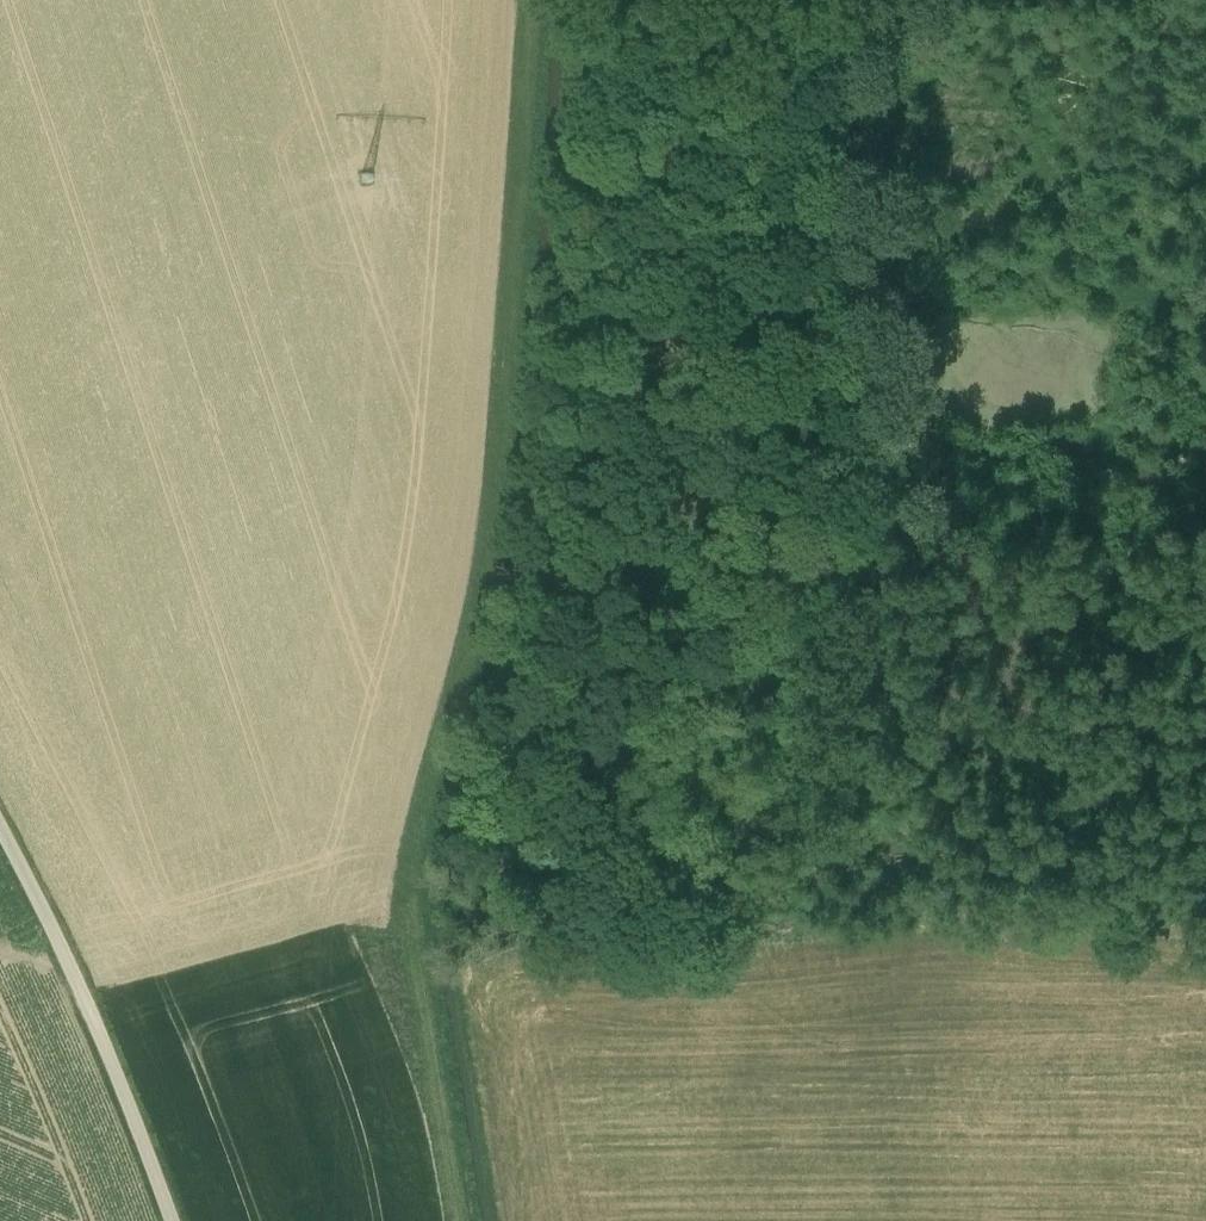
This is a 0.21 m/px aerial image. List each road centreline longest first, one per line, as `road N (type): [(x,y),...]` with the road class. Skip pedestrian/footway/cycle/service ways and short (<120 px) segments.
road 1 (unclassified): [(0,828),(80,990),(164,1220)]

